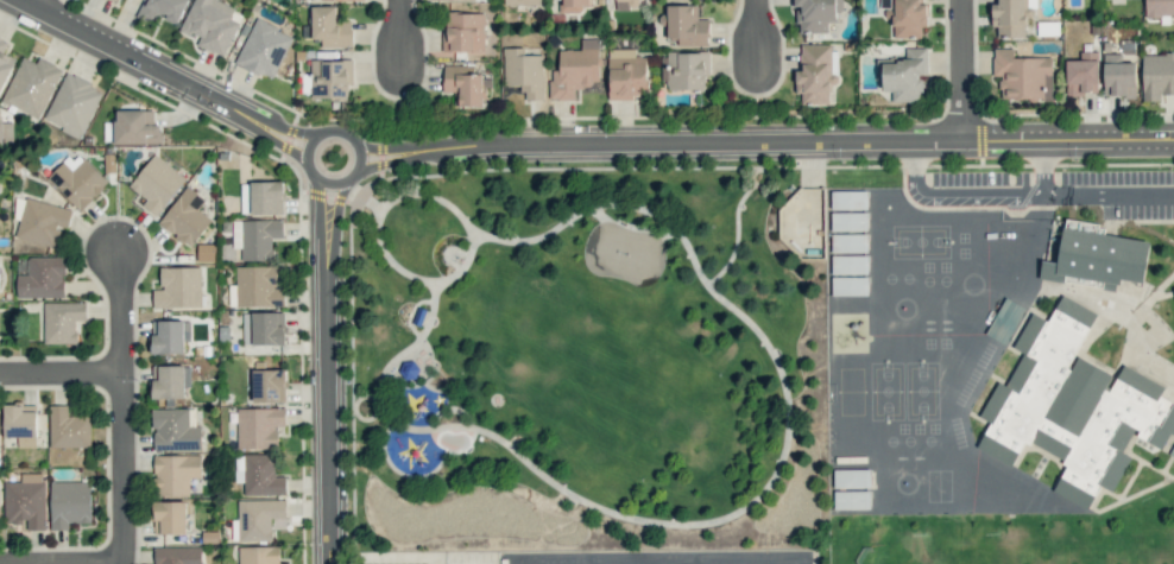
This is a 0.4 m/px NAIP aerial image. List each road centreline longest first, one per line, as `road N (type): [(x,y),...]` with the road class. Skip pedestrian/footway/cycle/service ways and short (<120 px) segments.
road 1 (residential): [(23,0),(313,145),(1173,142)]
road 2 (residential): [(323,445),(320,145)]
road 3 (residential): [(121,563),(120,374)]
road 4 (residential): [(965,0),(967,141)]
road 5 (residential): [(120,374),(116,242)]
road 6 (residential): [(0,375),(120,374)]

